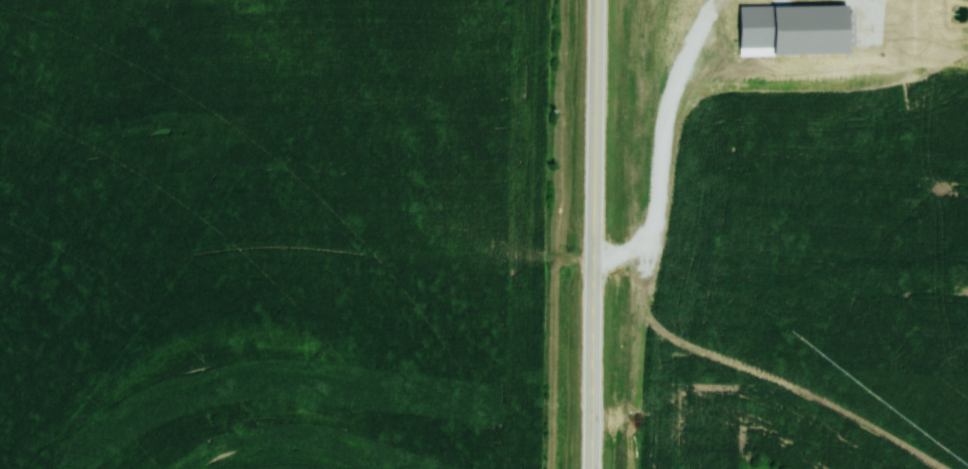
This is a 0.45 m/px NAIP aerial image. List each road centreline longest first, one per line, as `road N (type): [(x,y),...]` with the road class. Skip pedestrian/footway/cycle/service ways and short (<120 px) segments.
road 1 (tertiary): [(591,468),(596,0)]

